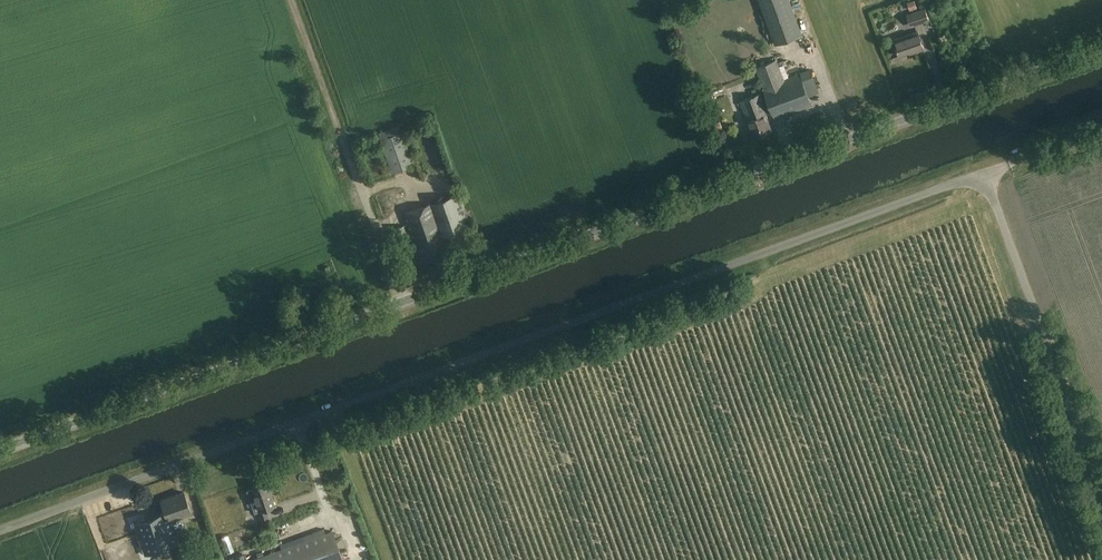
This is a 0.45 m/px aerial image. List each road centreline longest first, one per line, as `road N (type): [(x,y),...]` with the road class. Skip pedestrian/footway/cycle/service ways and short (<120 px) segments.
road 1 (unclassified): [(1101,489),(985,174),(0,530)]
road 2 (unclassified): [(0,450),(1101,55)]
road 3 (track): [(1101,123),(985,174)]

